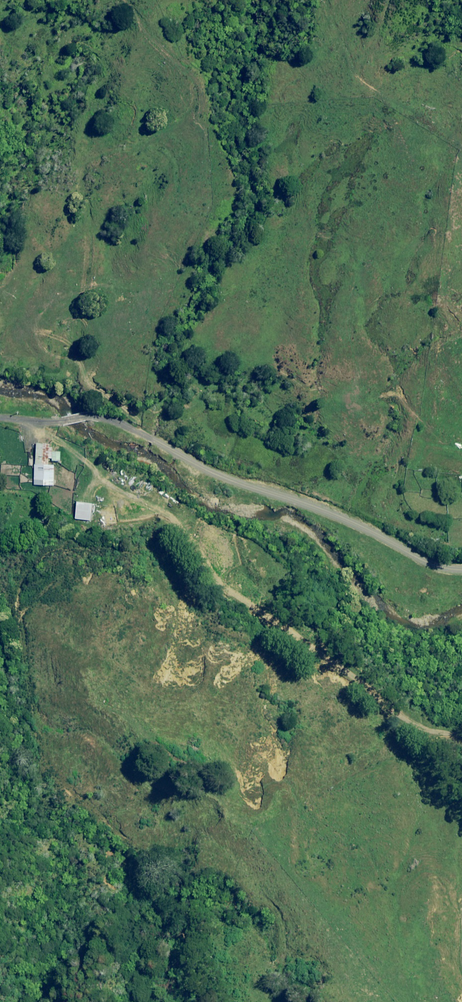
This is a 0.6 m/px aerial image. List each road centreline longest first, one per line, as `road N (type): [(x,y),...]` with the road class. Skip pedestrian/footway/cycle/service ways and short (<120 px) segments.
road 1 (track): [(461,735),(422,730),(225,583),(167,513),(110,487),(35,421)]
road 2 (unclassified): [(0,420),(110,418),(209,470),(461,571)]

